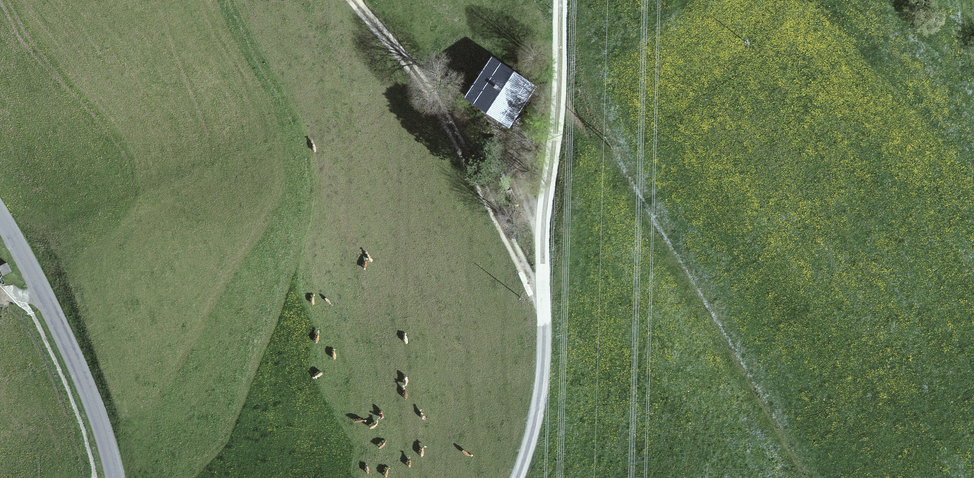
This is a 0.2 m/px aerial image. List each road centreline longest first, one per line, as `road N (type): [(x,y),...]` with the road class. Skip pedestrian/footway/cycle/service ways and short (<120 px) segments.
road 1 (track): [(558,0),(544,356),(518,477)]
road 2 (track): [(345,0),(417,88),(544,305)]
road 3 (unclassified): [(115,477),(83,380),(0,215)]

